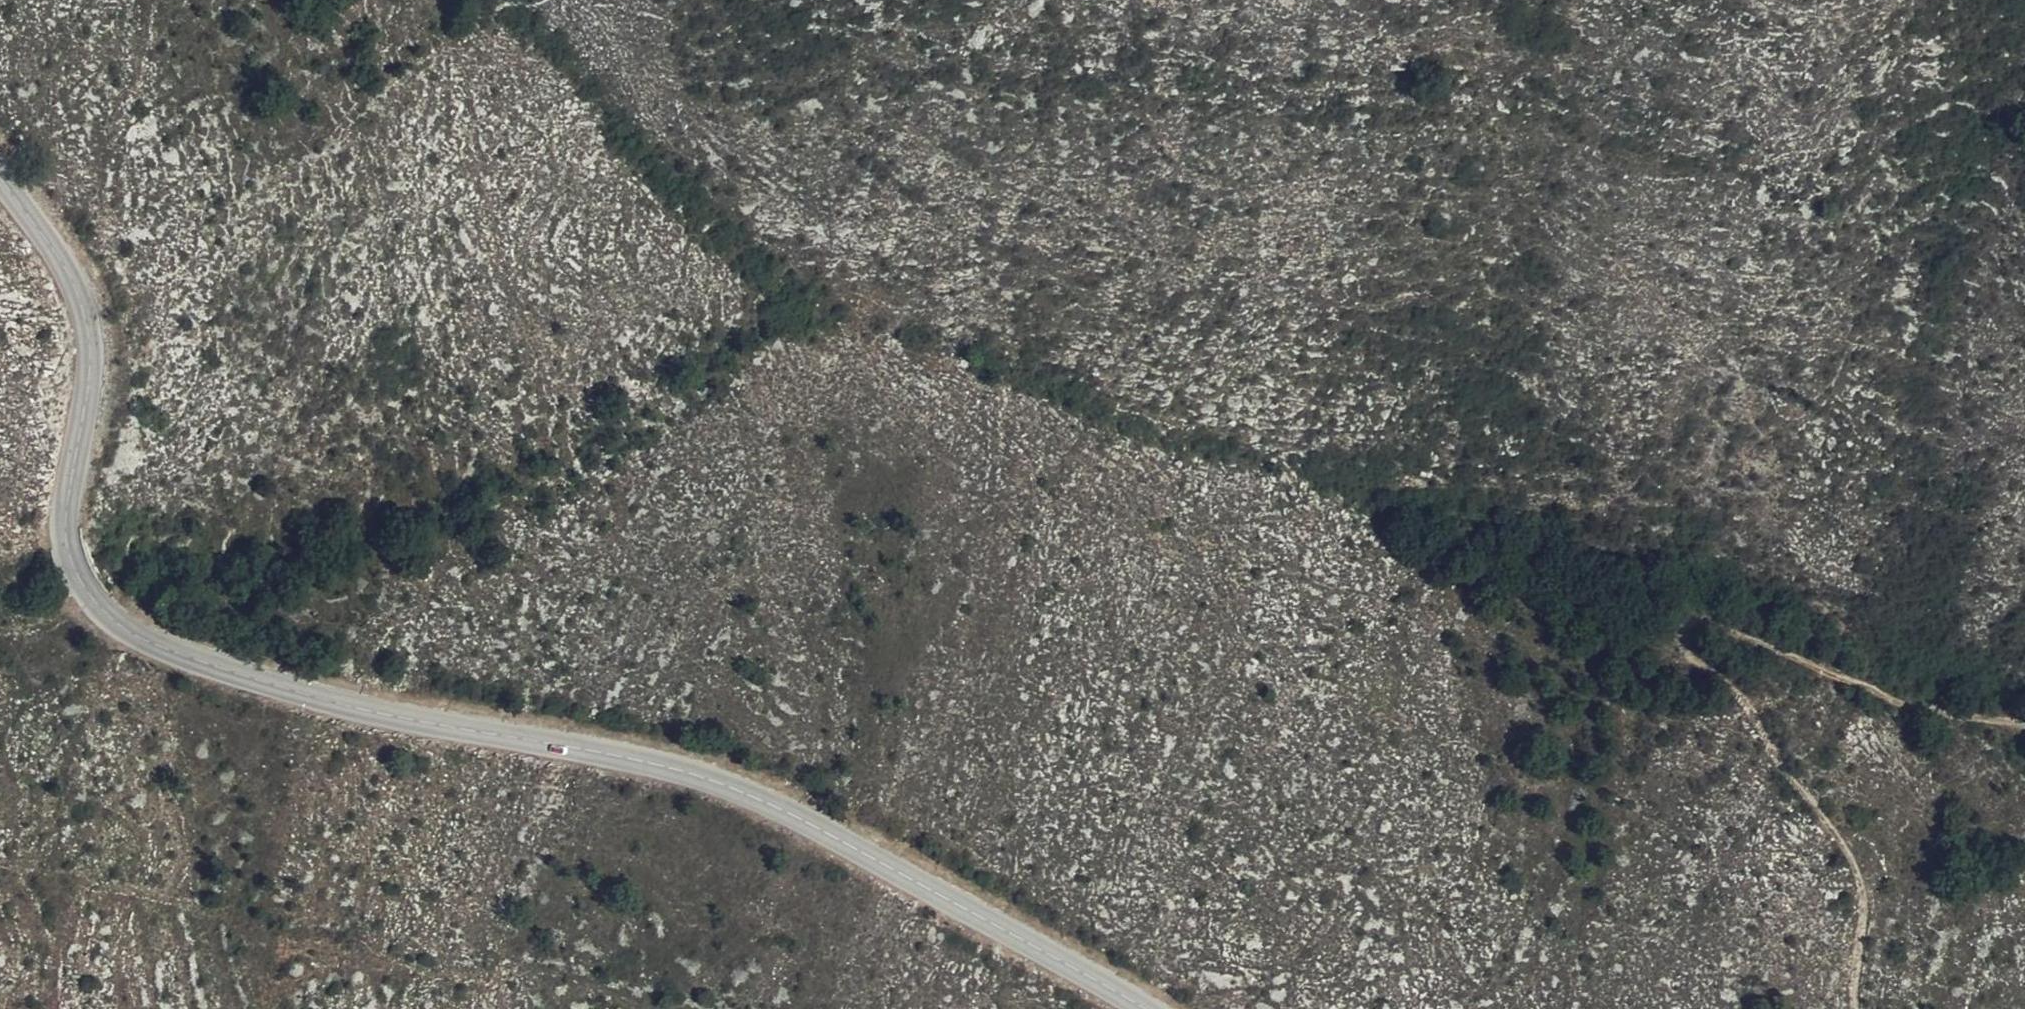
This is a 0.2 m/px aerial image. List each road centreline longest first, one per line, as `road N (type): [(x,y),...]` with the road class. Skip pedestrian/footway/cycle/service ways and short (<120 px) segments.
road 1 (secondary): [(1144,1008),(844,839),(710,779),(363,710),(182,666),(134,645),(72,586),(65,555),(87,428),(93,340),(84,294),(0,173)]
road 2 (track): [(2024,725),(1962,724),(1834,676)]

